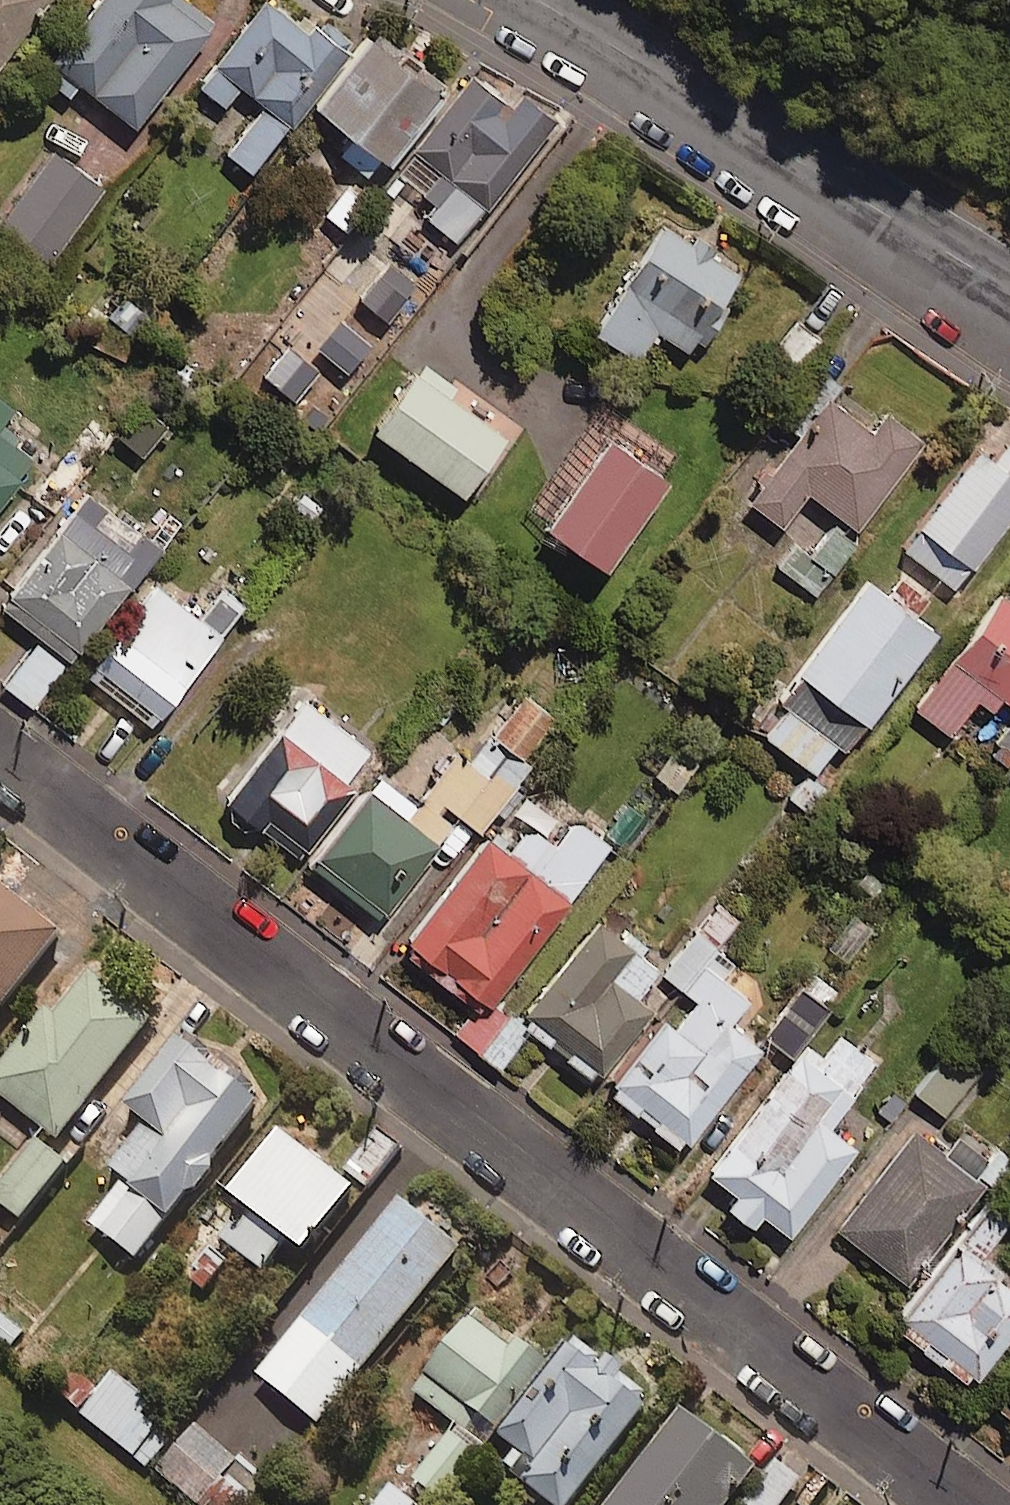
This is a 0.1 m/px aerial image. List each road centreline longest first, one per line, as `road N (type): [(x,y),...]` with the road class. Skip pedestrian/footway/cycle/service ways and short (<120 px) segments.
road 1 (residential): [(0,753),(971,1504)]
road 2 (tertiary): [(531,0),(1009,290)]

